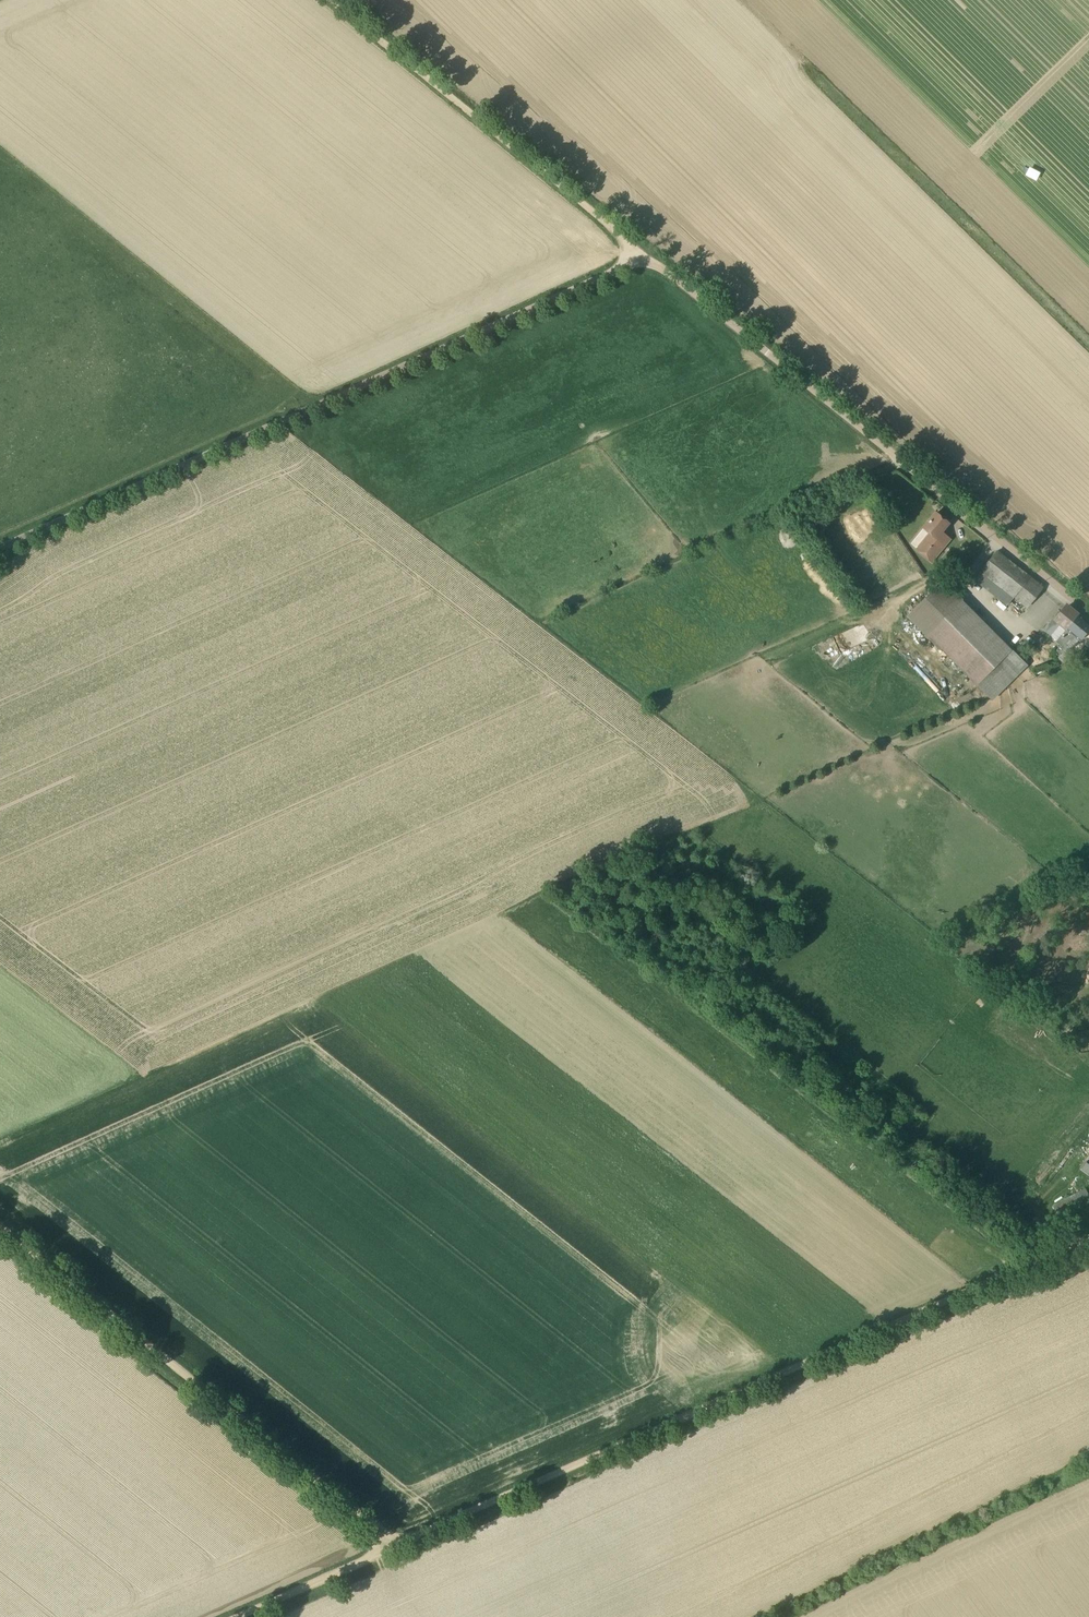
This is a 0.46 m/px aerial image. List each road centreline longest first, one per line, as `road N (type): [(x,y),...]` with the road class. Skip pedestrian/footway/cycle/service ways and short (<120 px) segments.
road 1 (unclassified): [(0,547),(643,261),(660,266),(1088,610)]
road 2 (track): [(235,1616),(1065,1249)]
road 3 (track): [(399,1544),(0,1226)]
road 4 (track): [(636,262),(630,244),(330,0)]

